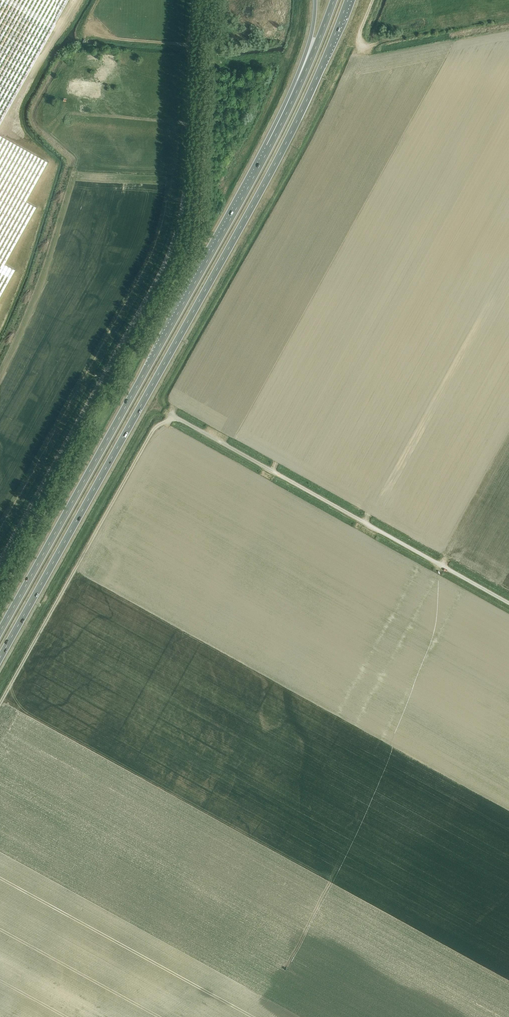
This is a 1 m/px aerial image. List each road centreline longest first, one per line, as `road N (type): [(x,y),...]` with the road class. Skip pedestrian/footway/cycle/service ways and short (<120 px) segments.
road 1 (trunk): [(0,657),(273,169),(348,0)]
road 2 (unclassified): [(0,559),(167,251),(182,204),(192,0)]
road 3 (trunk): [(270,146),(0,631)]
road 4 (unclassified): [(508,604),(169,413)]
road 5 (trunk): [(334,0),(270,146)]
road 6 (trunk): [(315,0),(309,44),(270,146)]

